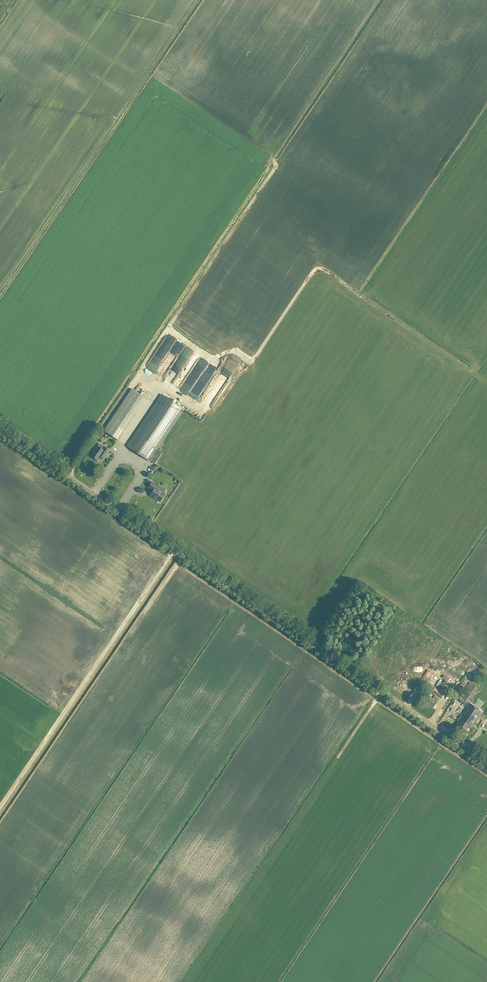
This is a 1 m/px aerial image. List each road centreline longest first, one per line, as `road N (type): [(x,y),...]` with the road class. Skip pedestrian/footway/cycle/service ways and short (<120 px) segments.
road 1 (unclassified): [(486,763),(0,430)]

